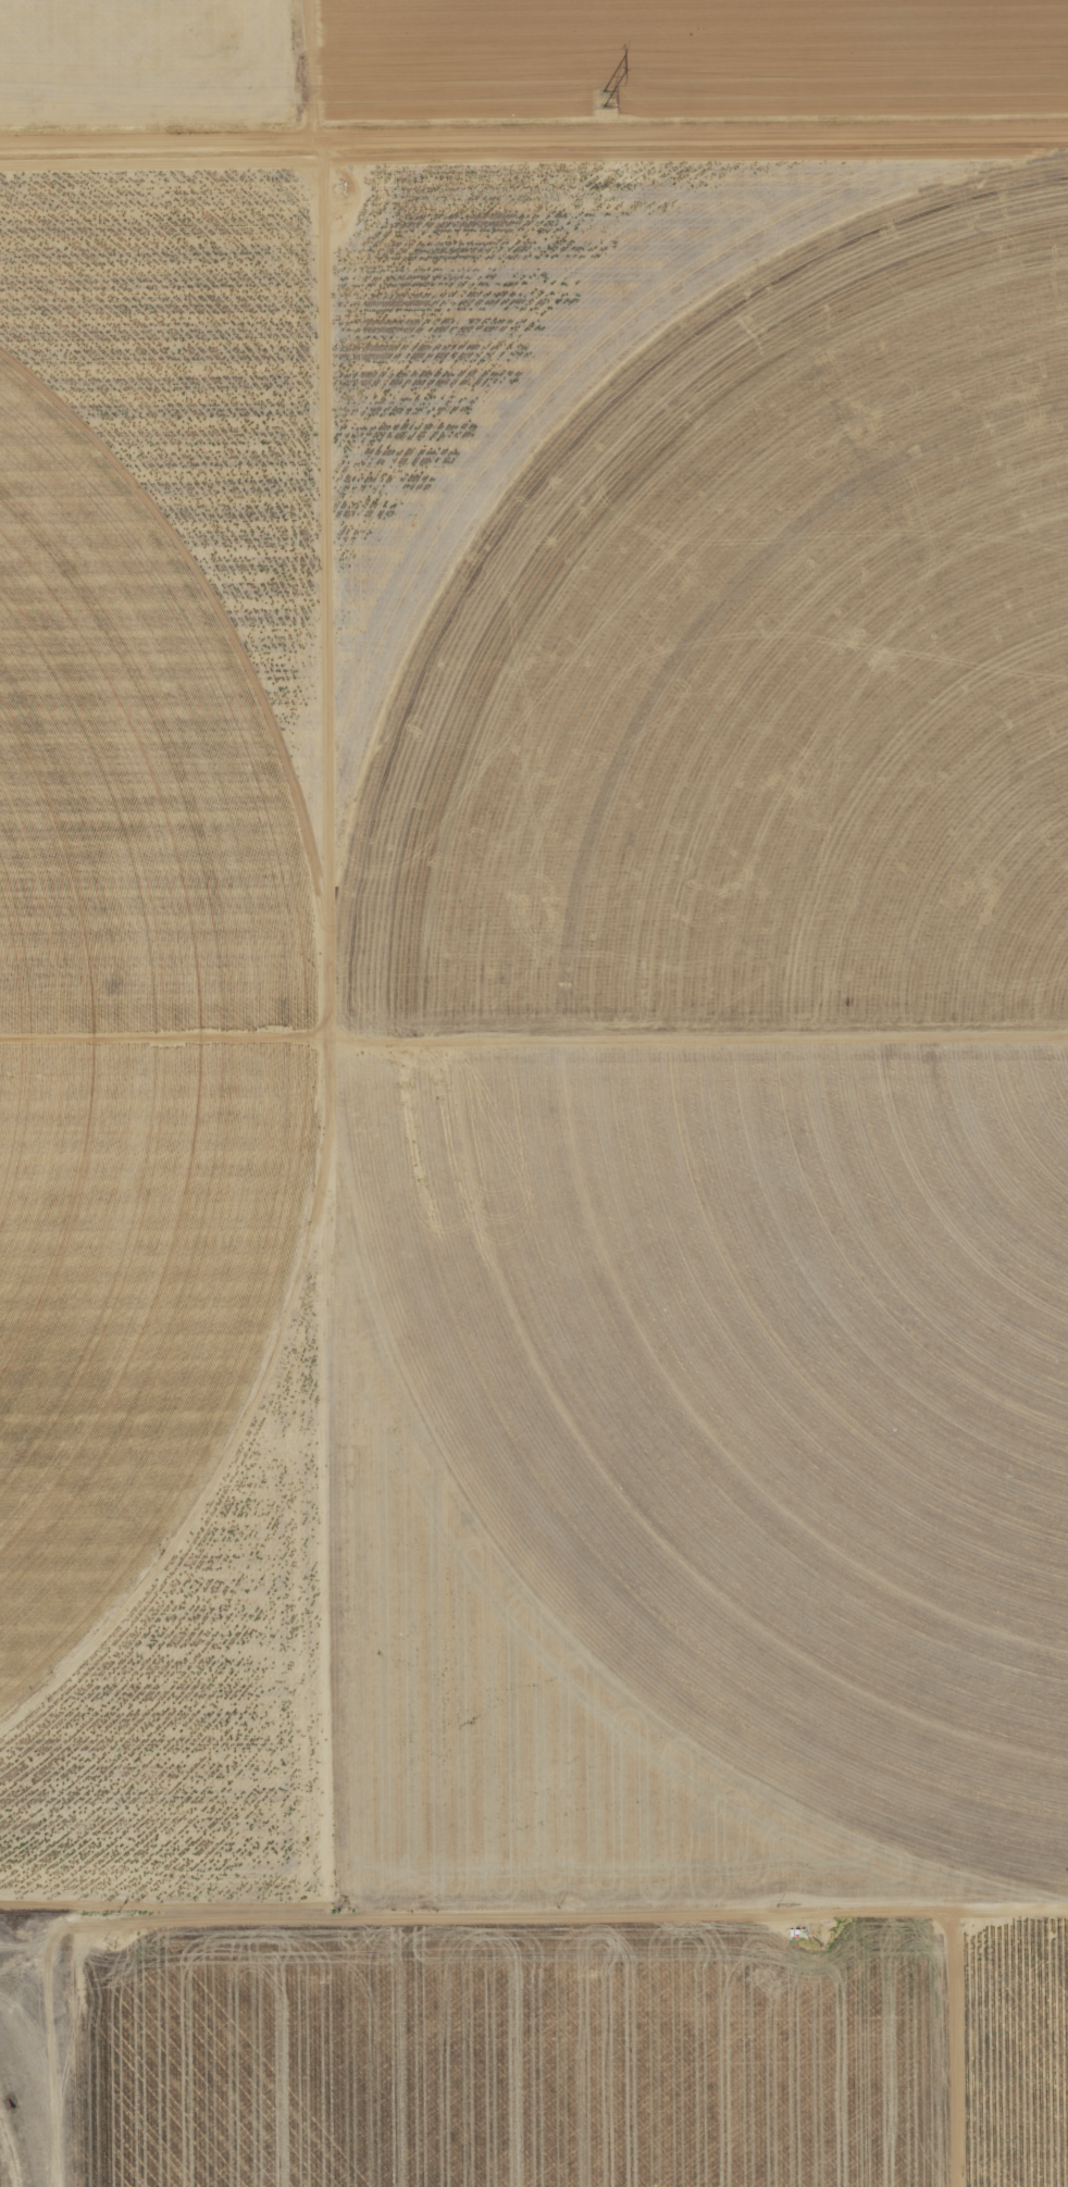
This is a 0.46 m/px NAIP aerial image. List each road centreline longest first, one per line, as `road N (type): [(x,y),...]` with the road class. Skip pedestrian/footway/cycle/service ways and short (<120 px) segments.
road 1 (residential): [(0,144),(1067,130)]
road 2 (track): [(314,140),(312,0)]

